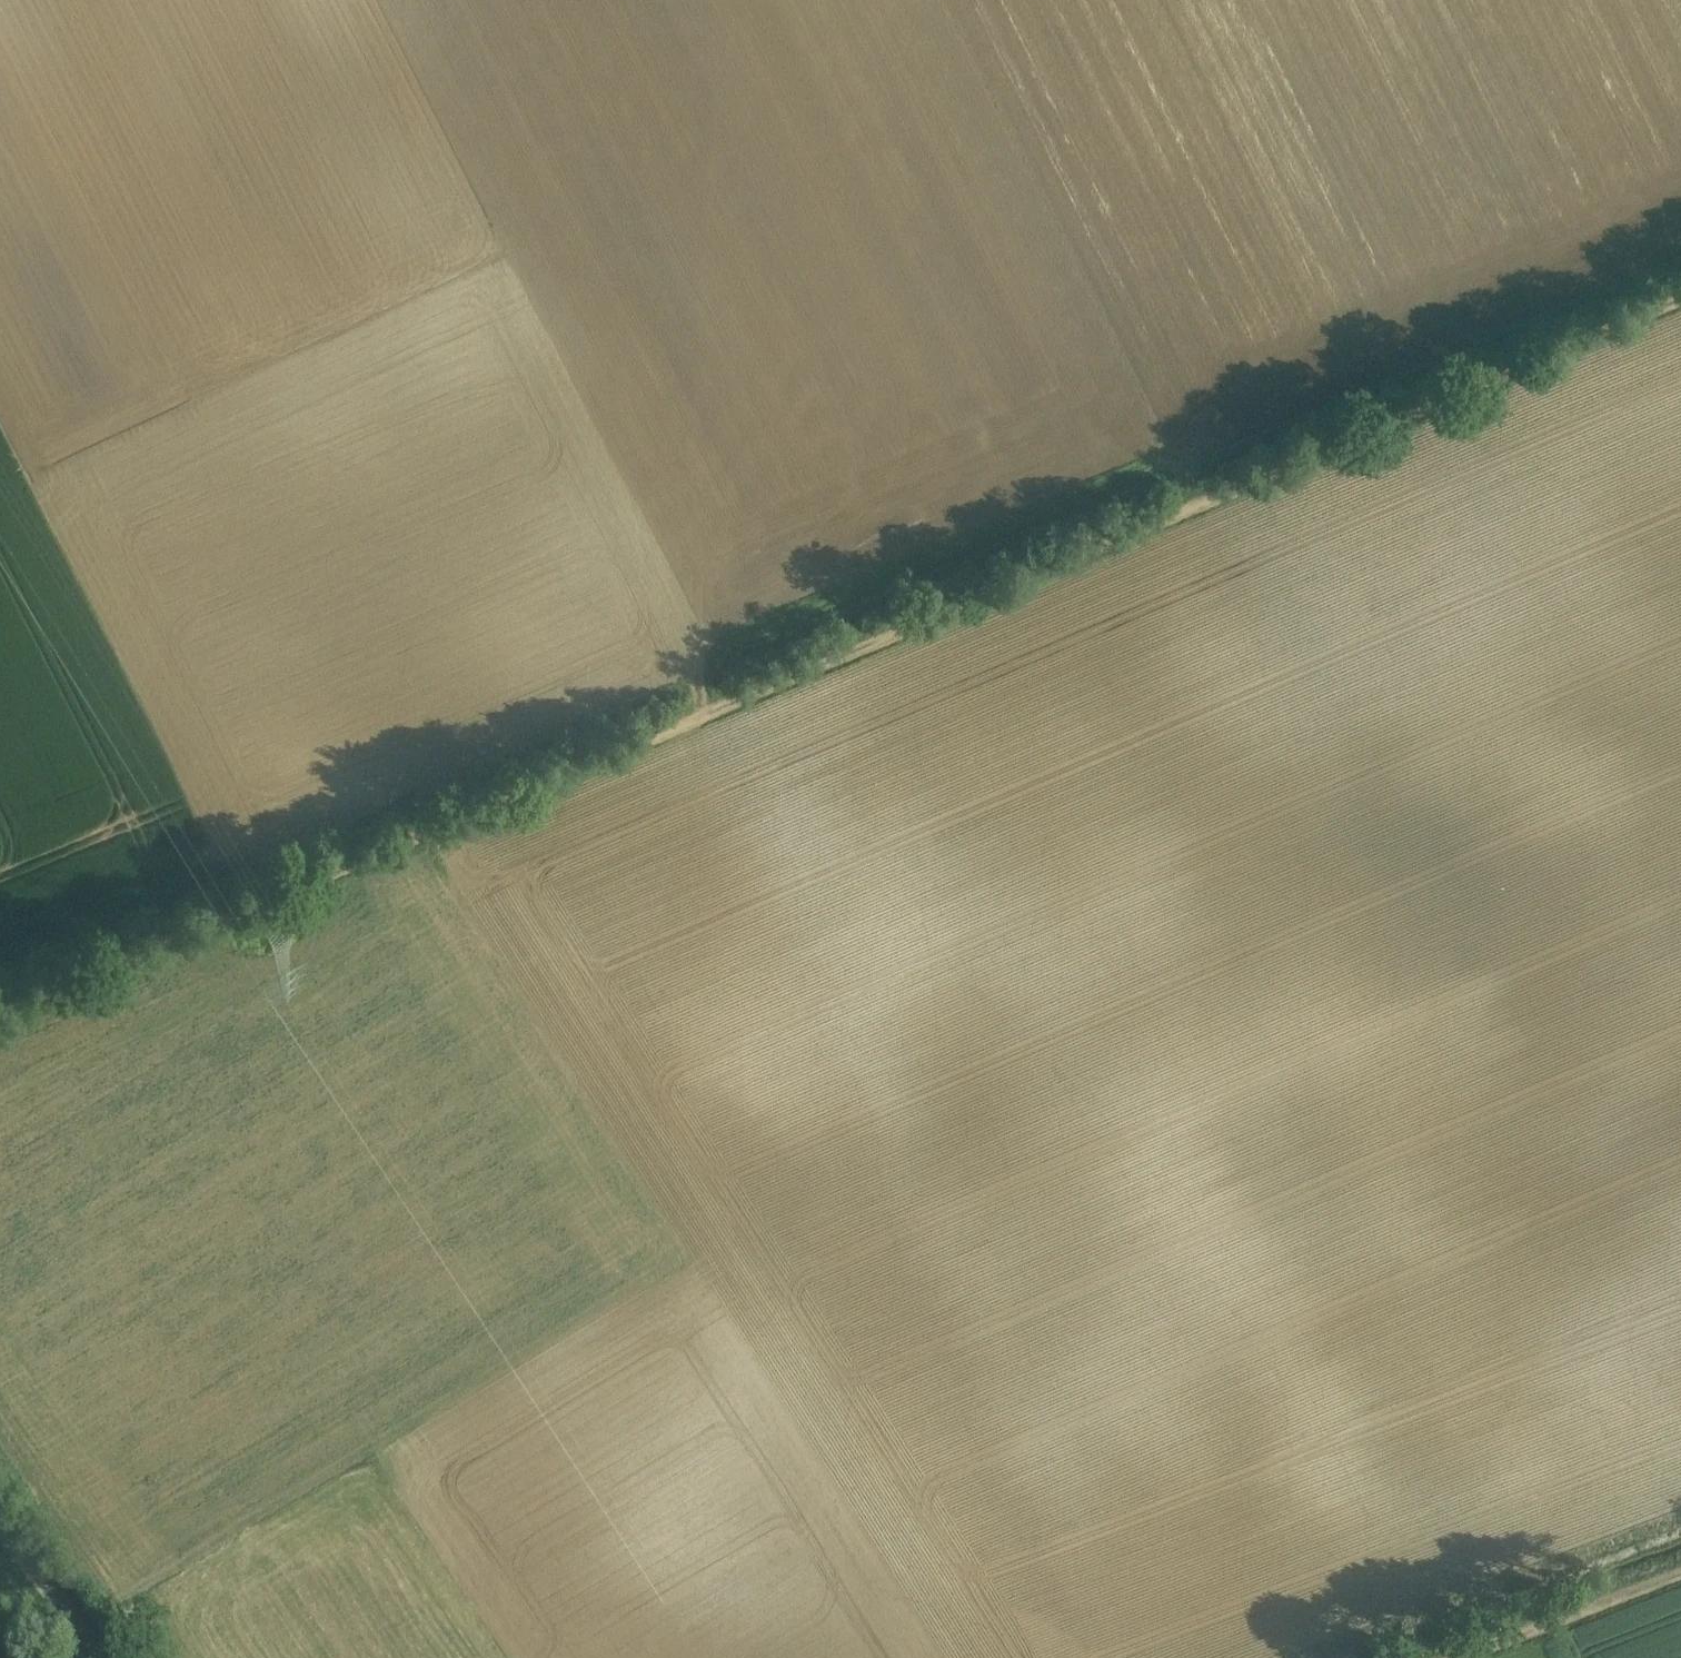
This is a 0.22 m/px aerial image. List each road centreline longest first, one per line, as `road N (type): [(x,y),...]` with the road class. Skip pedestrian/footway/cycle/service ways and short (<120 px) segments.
road 1 (track): [(1680,300),(0,1015)]
road 2 (track): [(1453,1657),(1680,1571)]
road 3 (unclassified): [(0,1529),(91,1657)]

